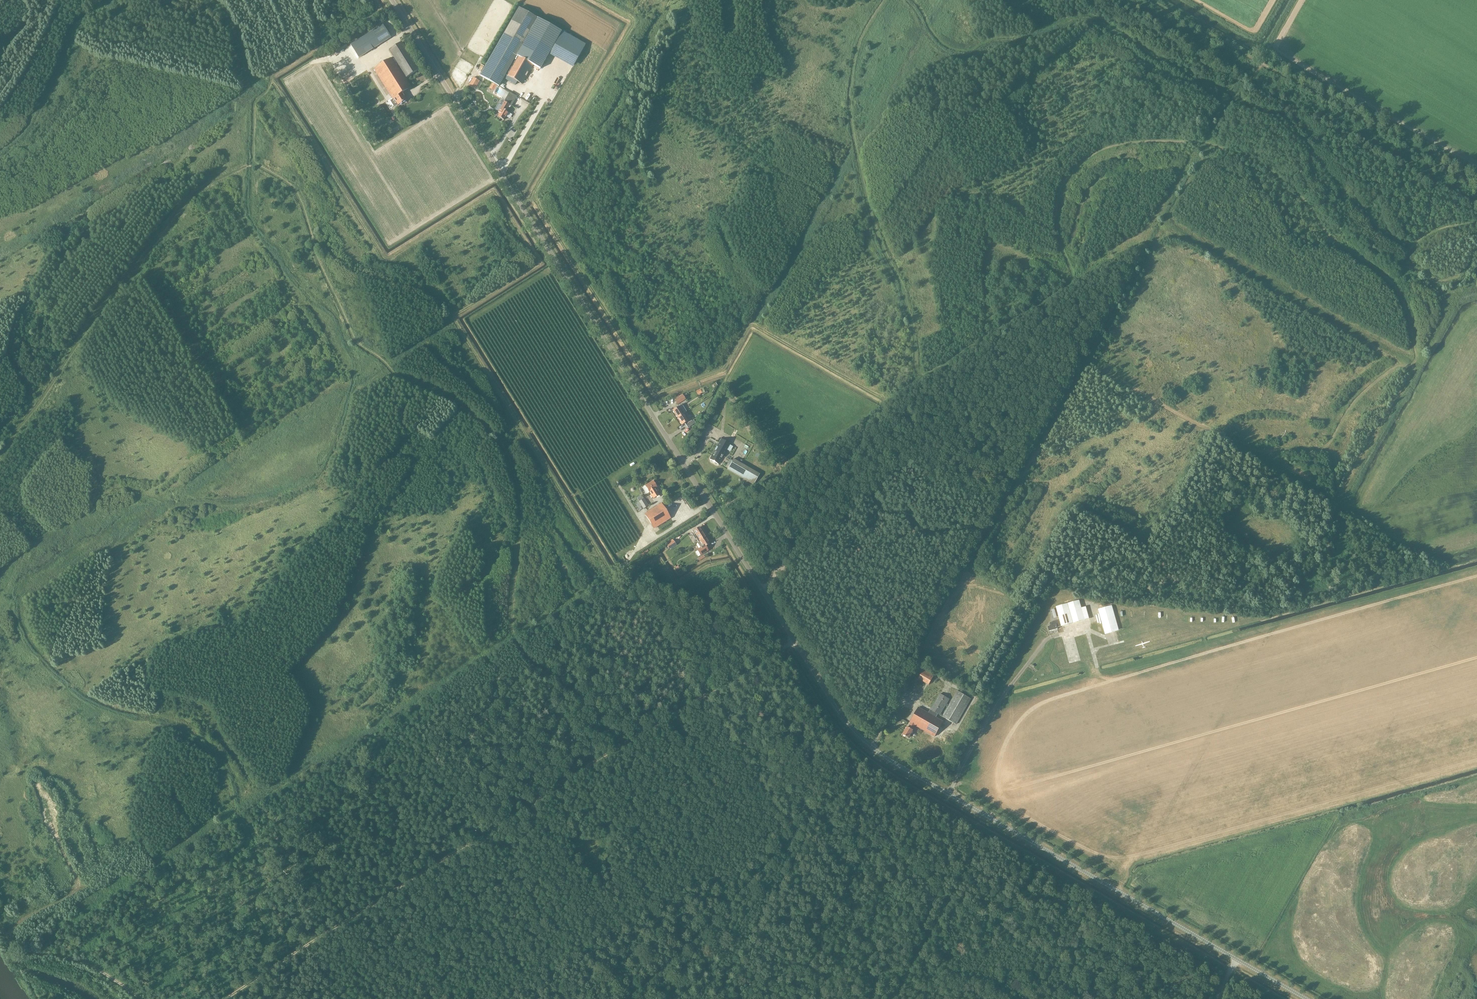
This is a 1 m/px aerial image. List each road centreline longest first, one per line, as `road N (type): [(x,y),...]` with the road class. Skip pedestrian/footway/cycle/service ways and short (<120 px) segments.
road 1 (unclassified): [(1306,998),(900,766),(853,729),(392,0)]
road 2 (track): [(253,166),(254,103),(271,79),(385,257),(495,194),(538,262),(454,319),(616,581),(658,558),(677,583),(729,564),(789,659)]
road 3 (track): [(616,748),(594,714),(515,644),(519,514),(499,442),(468,409),(397,376),(354,340),(298,197),(283,179),(253,166)]
road 4 (track): [(1394,280),(1412,323),(1415,361),(1360,397),(1324,447),(1242,449),(1087,362),(989,531)]
road 5 (track): [(945,366),(1070,284),(1056,230),(1060,190),(1085,159),(1124,142),(1200,141),(1257,160),(1300,194),(1336,242),(1394,280)]
road 6 (track): [(224,998),(460,849),(520,841),(543,795),(736,677)]
road 7 (track): [(533,197),(656,391),(723,369),(751,325),(885,399),(945,366)]
road 8 (track): [(924,377),(905,295),(865,192),(850,114),(855,52),(884,0)]
road 9 (track): [(913,0),(934,36),(957,49),(1090,15),(1221,87),(1247,83)]
road 10 (track): [(0,453),(182,204),(244,167)]
road 11 (track): [(1476,185),(1261,64)]
road 12 (track): [(598,0),(633,25),(533,197)]
road 13 (track): [(1261,109),(1302,139),(1358,233),(1401,268)]
road 14 (track): [(1261,109),(1241,98),(1261,64),(1150,0)]
road 15 (track): [(839,473),(869,441),(908,419),(948,411),(954,393),(945,366)]
road 16 (track): [(5,935),(79,888),(44,808)]
road 17 (track): [(839,473),(925,532),(989,531)]
road 18 (track): [(140,998),(86,965),(11,948),(0,927)]
road 19 (track): [(761,588),(839,473)]

